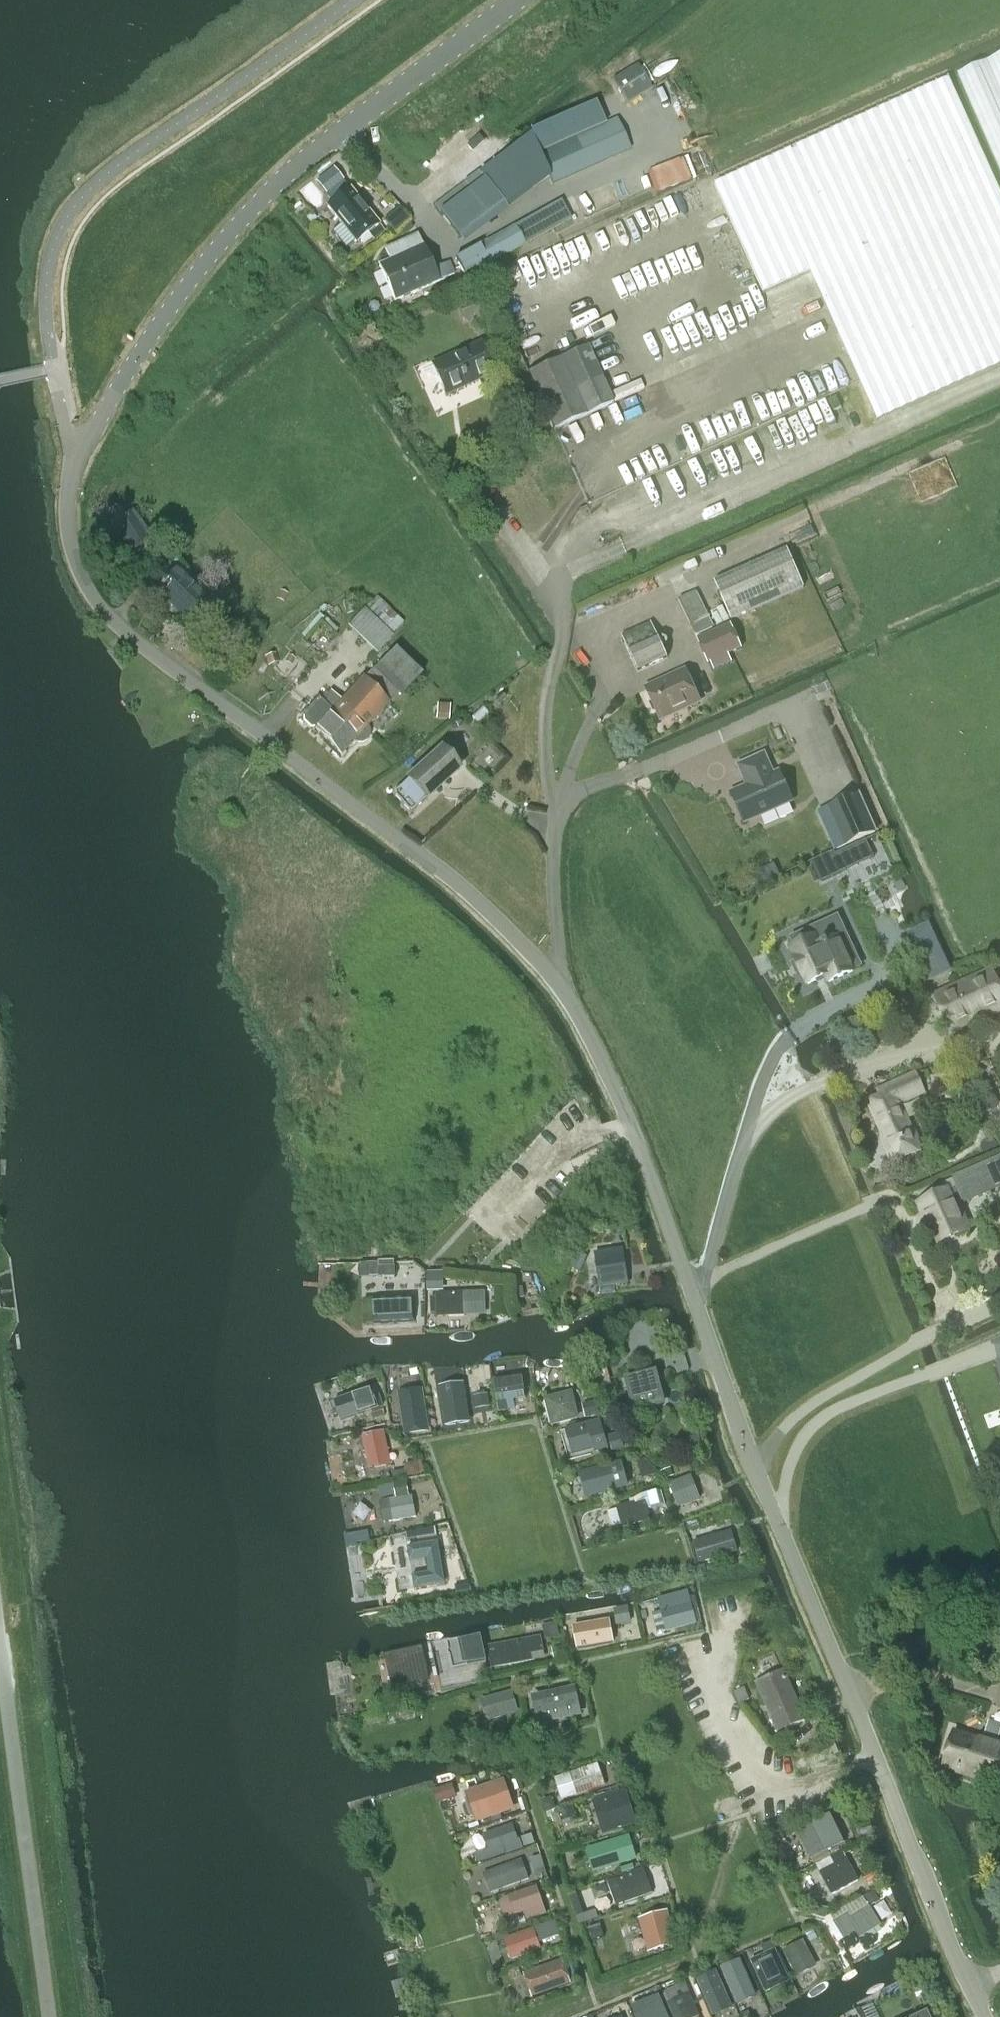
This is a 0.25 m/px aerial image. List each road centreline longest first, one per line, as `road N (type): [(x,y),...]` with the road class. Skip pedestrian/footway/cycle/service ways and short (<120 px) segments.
road 1 (unclassified): [(985,2016),(772,1512),(631,1123),(569,999),(438,868),(114,623),(75,567),(68,537),(75,456),(178,297),(302,158),(515,0)]

